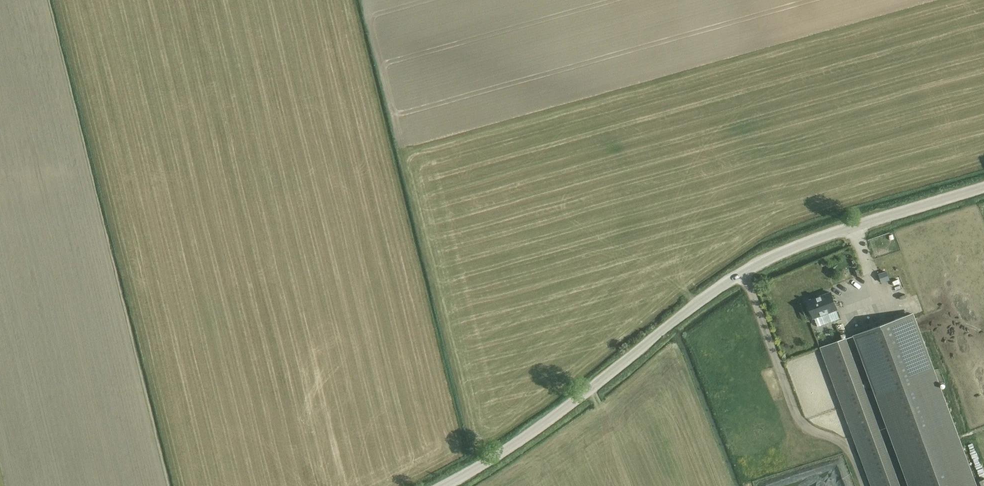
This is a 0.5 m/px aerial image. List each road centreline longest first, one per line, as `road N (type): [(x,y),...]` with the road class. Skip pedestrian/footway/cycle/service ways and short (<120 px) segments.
road 1 (tertiary): [(439,485),(489,463),(770,257),(983,186)]

